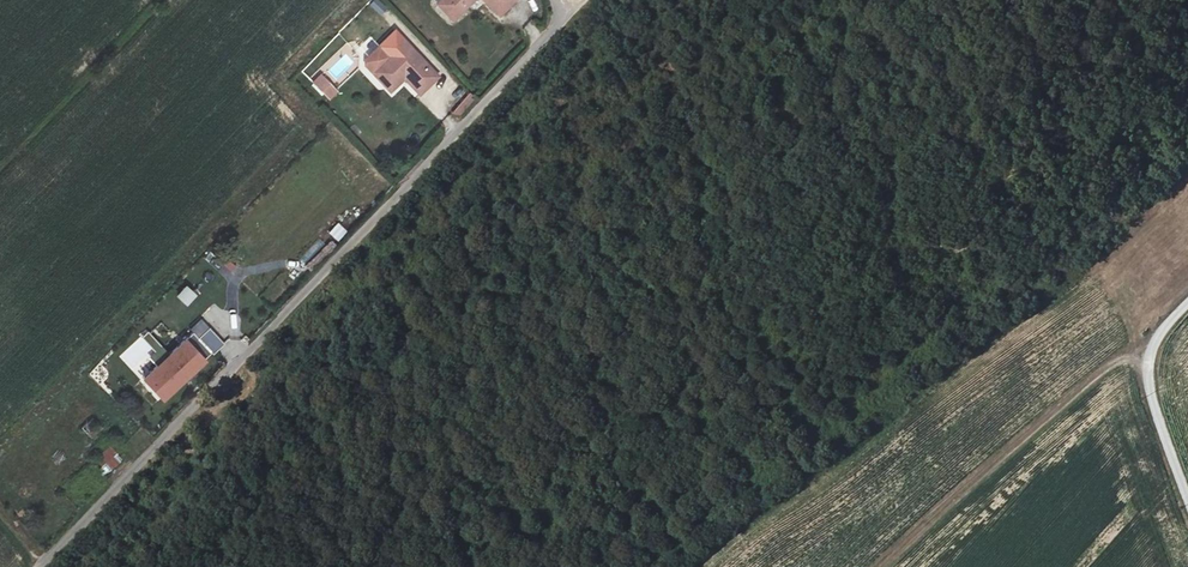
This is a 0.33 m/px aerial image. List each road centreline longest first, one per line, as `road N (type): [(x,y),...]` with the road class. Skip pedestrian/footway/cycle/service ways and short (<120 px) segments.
road 1 (unclassified): [(568,5),(302,297),(39,566)]
road 2 (track): [(922,566),(1159,333)]
road 3 (track): [(1159,333),(1147,365),(1151,405),(1187,511)]

